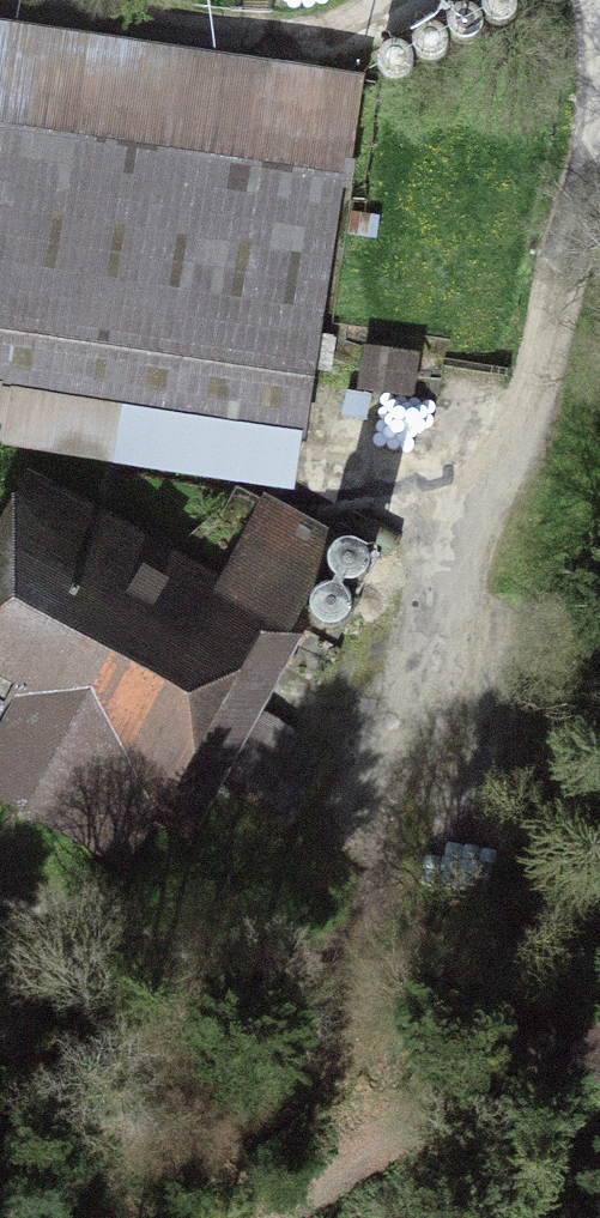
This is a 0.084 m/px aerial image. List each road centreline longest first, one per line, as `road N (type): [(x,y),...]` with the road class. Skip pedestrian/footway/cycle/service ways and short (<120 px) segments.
road 1 (track): [(0,934),(162,956),(339,886),(378,754)]
road 2 (track): [(162,956),(470,997),(599,1042)]
road 3 (track): [(599,1087),(385,1129),(265,1217)]

